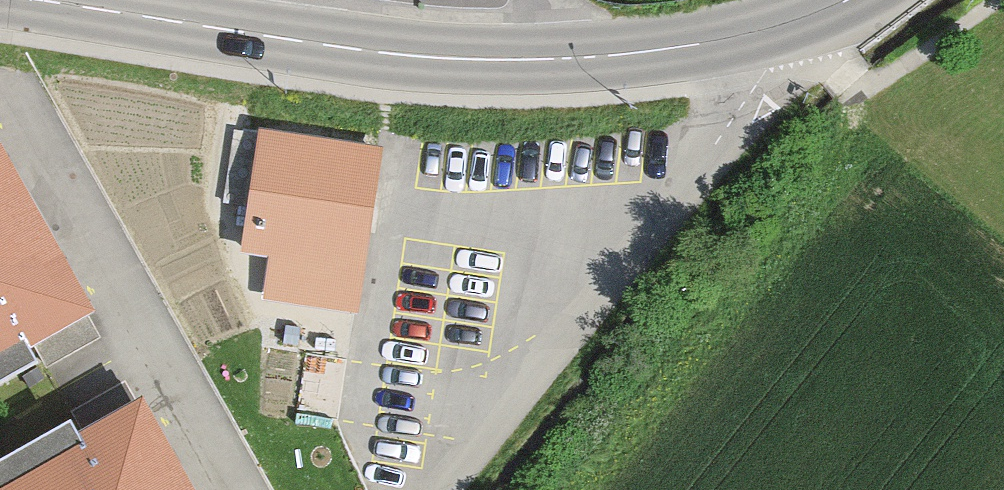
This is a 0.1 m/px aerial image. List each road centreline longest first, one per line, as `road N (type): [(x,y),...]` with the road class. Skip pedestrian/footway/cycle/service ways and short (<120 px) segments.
road 1 (secondary): [(0,0),(373,56),(500,66),(709,53),(801,32)]
road 2 (residential): [(445,489),(801,32)]

